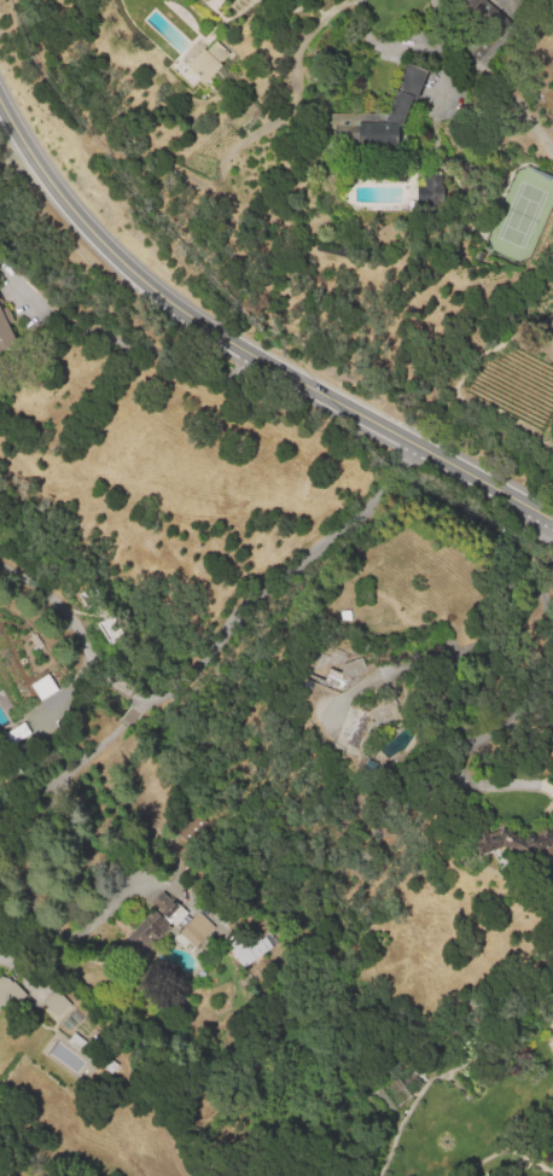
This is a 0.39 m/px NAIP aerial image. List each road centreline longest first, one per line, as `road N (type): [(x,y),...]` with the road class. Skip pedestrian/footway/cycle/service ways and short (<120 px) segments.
road 1 (residential): [(0,106),(45,179),(145,285),(199,324),(552,517)]
road 2 (residential): [(412,439),(362,506),(255,595),(165,695),(133,710),(60,779)]

